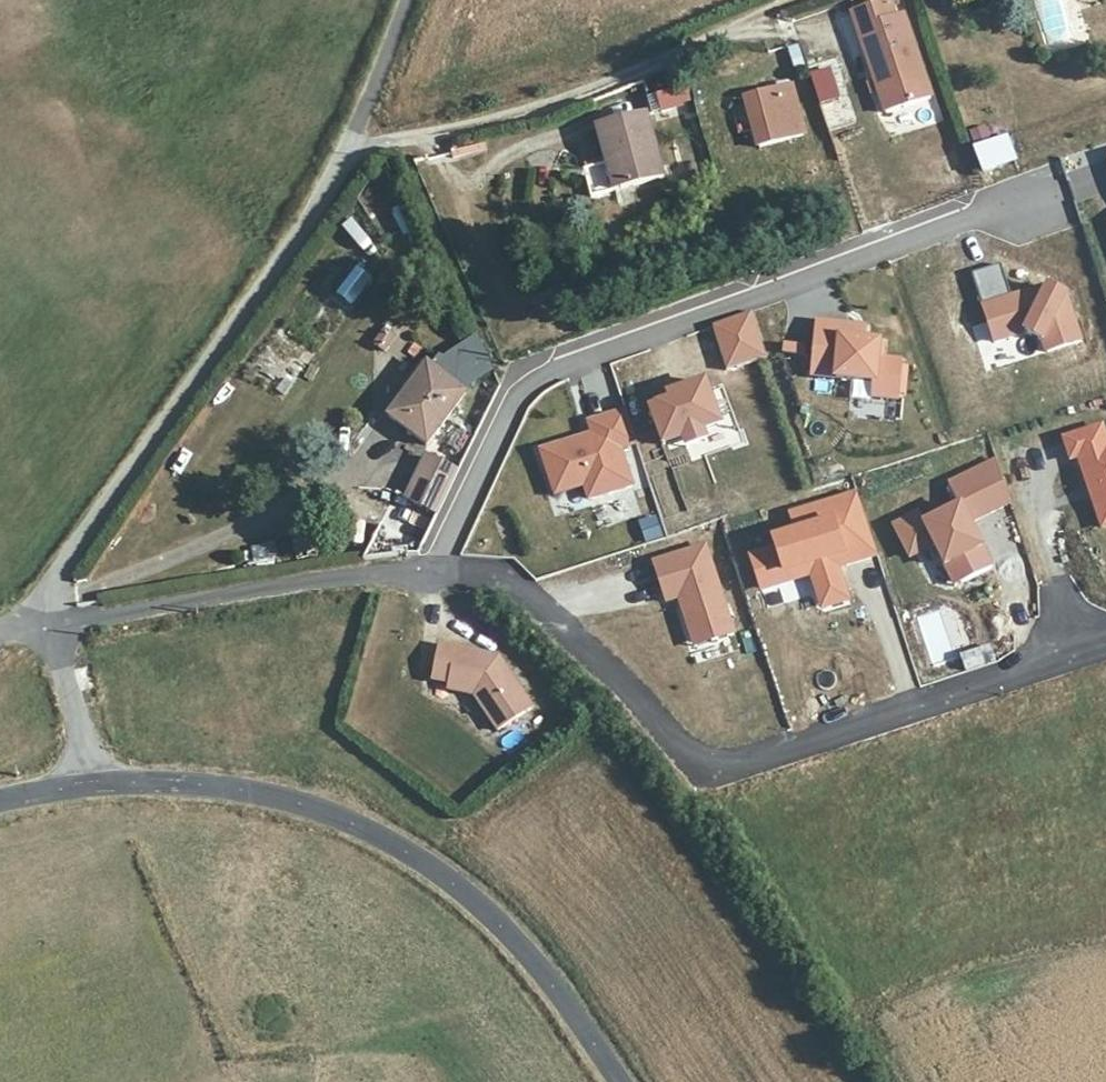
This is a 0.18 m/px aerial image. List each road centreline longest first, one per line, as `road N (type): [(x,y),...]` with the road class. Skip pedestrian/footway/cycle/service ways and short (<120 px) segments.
road 1 (residential): [(441,563),(512,577),(685,753),(713,762),(764,765),(1105,649)]
road 2 (unclassified): [(441,563),(515,407),(565,366),(1043,188)]
road 3 (tertiary): [(97,787),(254,790),(364,827),(449,875),(513,929),(627,1081)]
road 4 (unclassified): [(38,614),(347,175),(358,144)]
road 5 (unclassified): [(358,144),(494,120),(601,89),(799,0)]
road 6 (unclassified): [(56,632),(441,563)]
road 7 (unclassified): [(97,787),(56,632)]
road 8 (unclassified): [(358,144),(413,0)]

